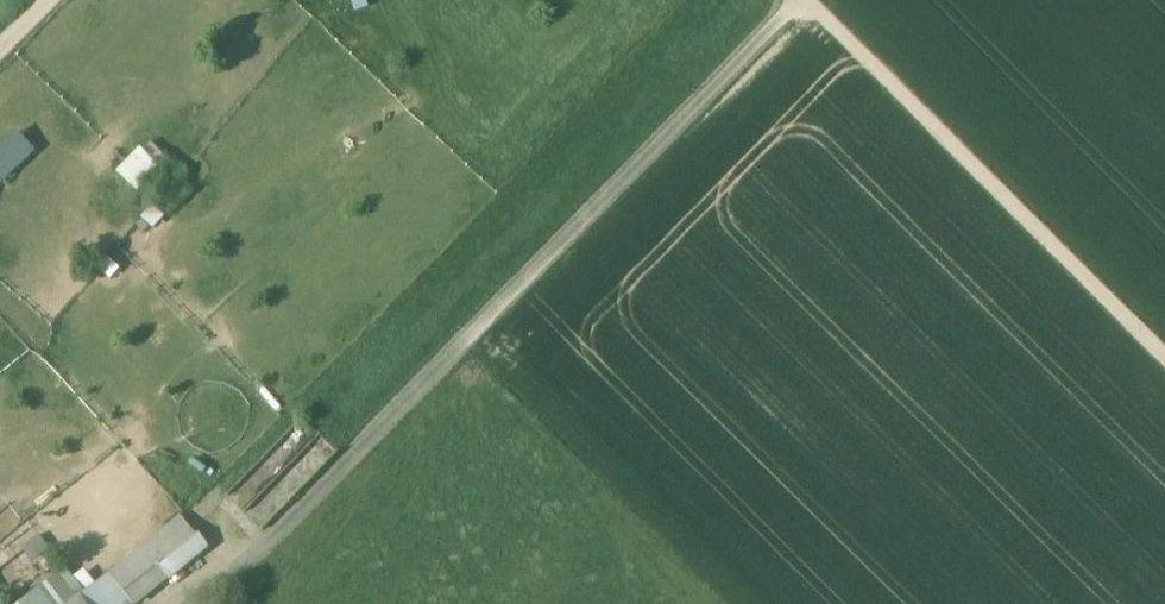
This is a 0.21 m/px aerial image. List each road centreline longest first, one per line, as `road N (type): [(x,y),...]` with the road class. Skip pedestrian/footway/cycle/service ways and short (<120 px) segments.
road 1 (track): [(814,8),(225,603)]
road 2 (track): [(805,0),(1164,354)]

